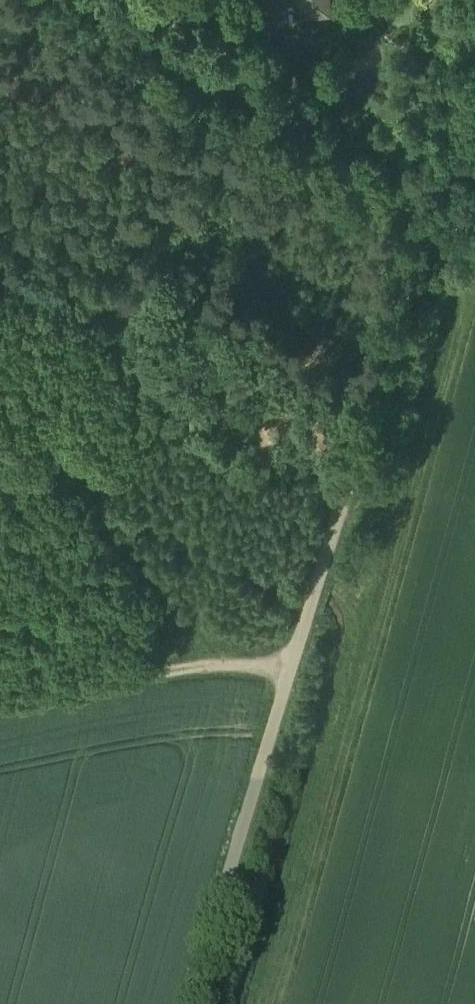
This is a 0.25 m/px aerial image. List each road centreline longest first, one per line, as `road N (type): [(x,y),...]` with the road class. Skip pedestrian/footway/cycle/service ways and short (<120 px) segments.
road 1 (unclassified): [(197,1003),(347,469),(431,223)]
road 2 (track): [(0,705),(140,676),(256,664),(290,674)]
road 3 (unclassified): [(431,223),(474,48)]

